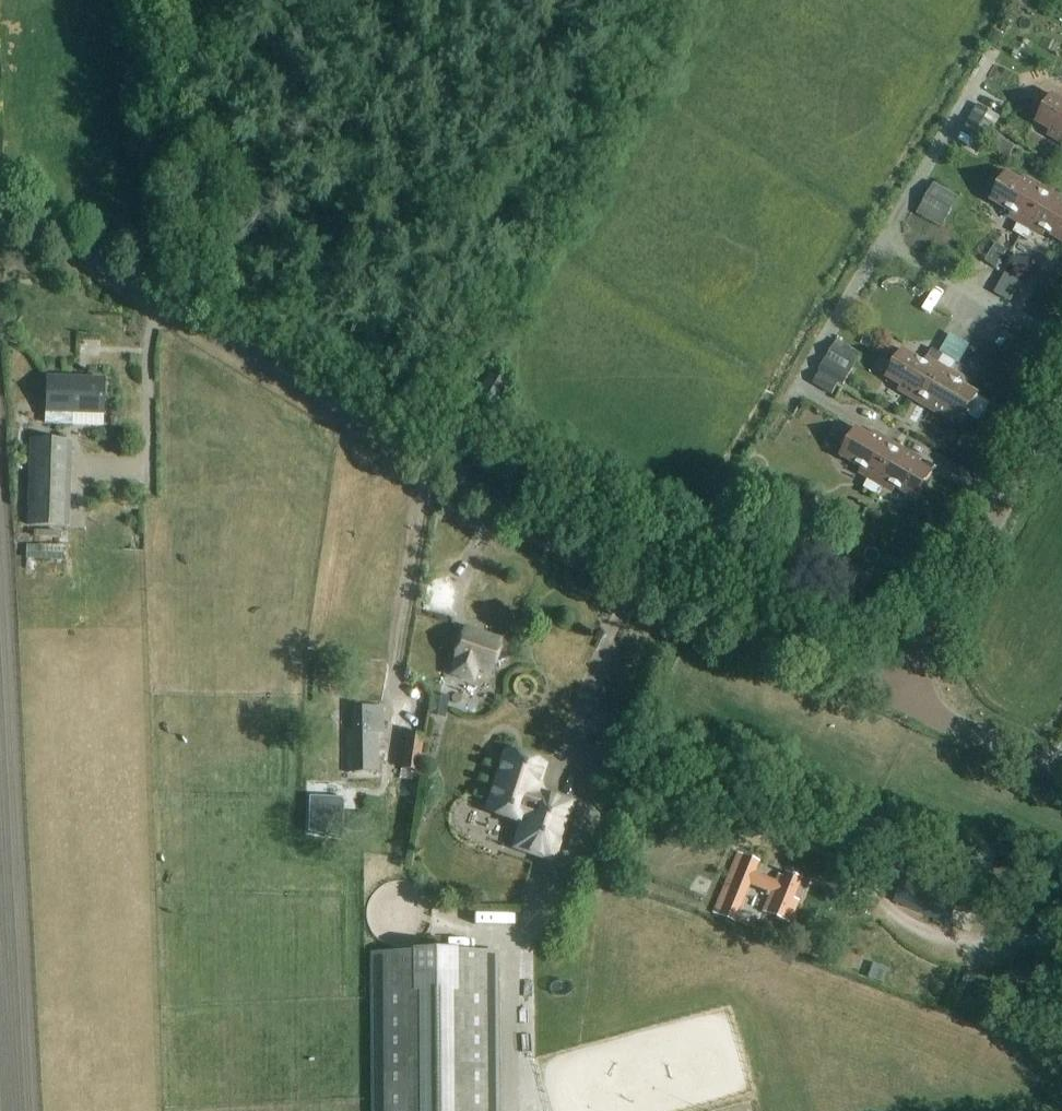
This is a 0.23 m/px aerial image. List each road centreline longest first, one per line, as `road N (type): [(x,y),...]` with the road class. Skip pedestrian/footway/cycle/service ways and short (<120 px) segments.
road 1 (unclassified): [(901,701),(605,565),(0,204)]
road 2 (residential): [(901,701),(933,626),(1061,407)]
road 3 (unclassified): [(1061,772),(901,701)]

